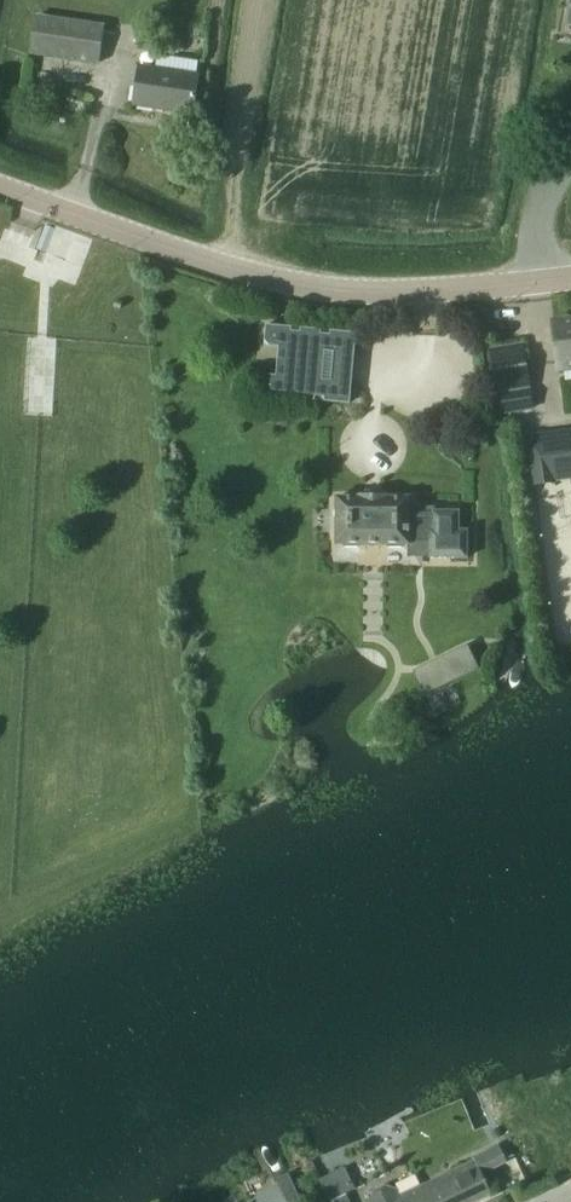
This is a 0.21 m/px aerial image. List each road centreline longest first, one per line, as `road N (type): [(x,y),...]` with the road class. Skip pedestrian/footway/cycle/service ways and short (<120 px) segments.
road 1 (unclassified): [(0,185),(152,243),(317,287),(397,293),(570,274)]

